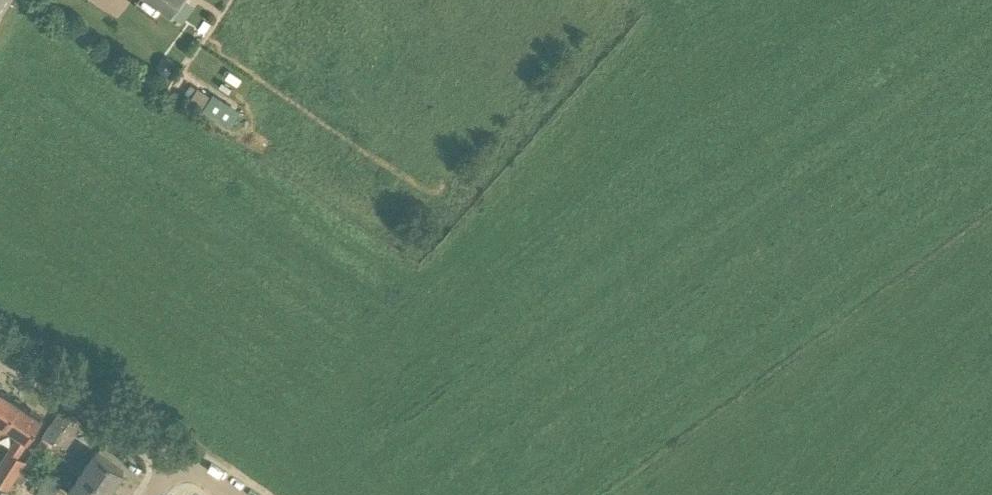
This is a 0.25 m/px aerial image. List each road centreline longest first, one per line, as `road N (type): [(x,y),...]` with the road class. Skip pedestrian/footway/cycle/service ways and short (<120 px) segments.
road 1 (residential): [(167,461),(0,348)]

